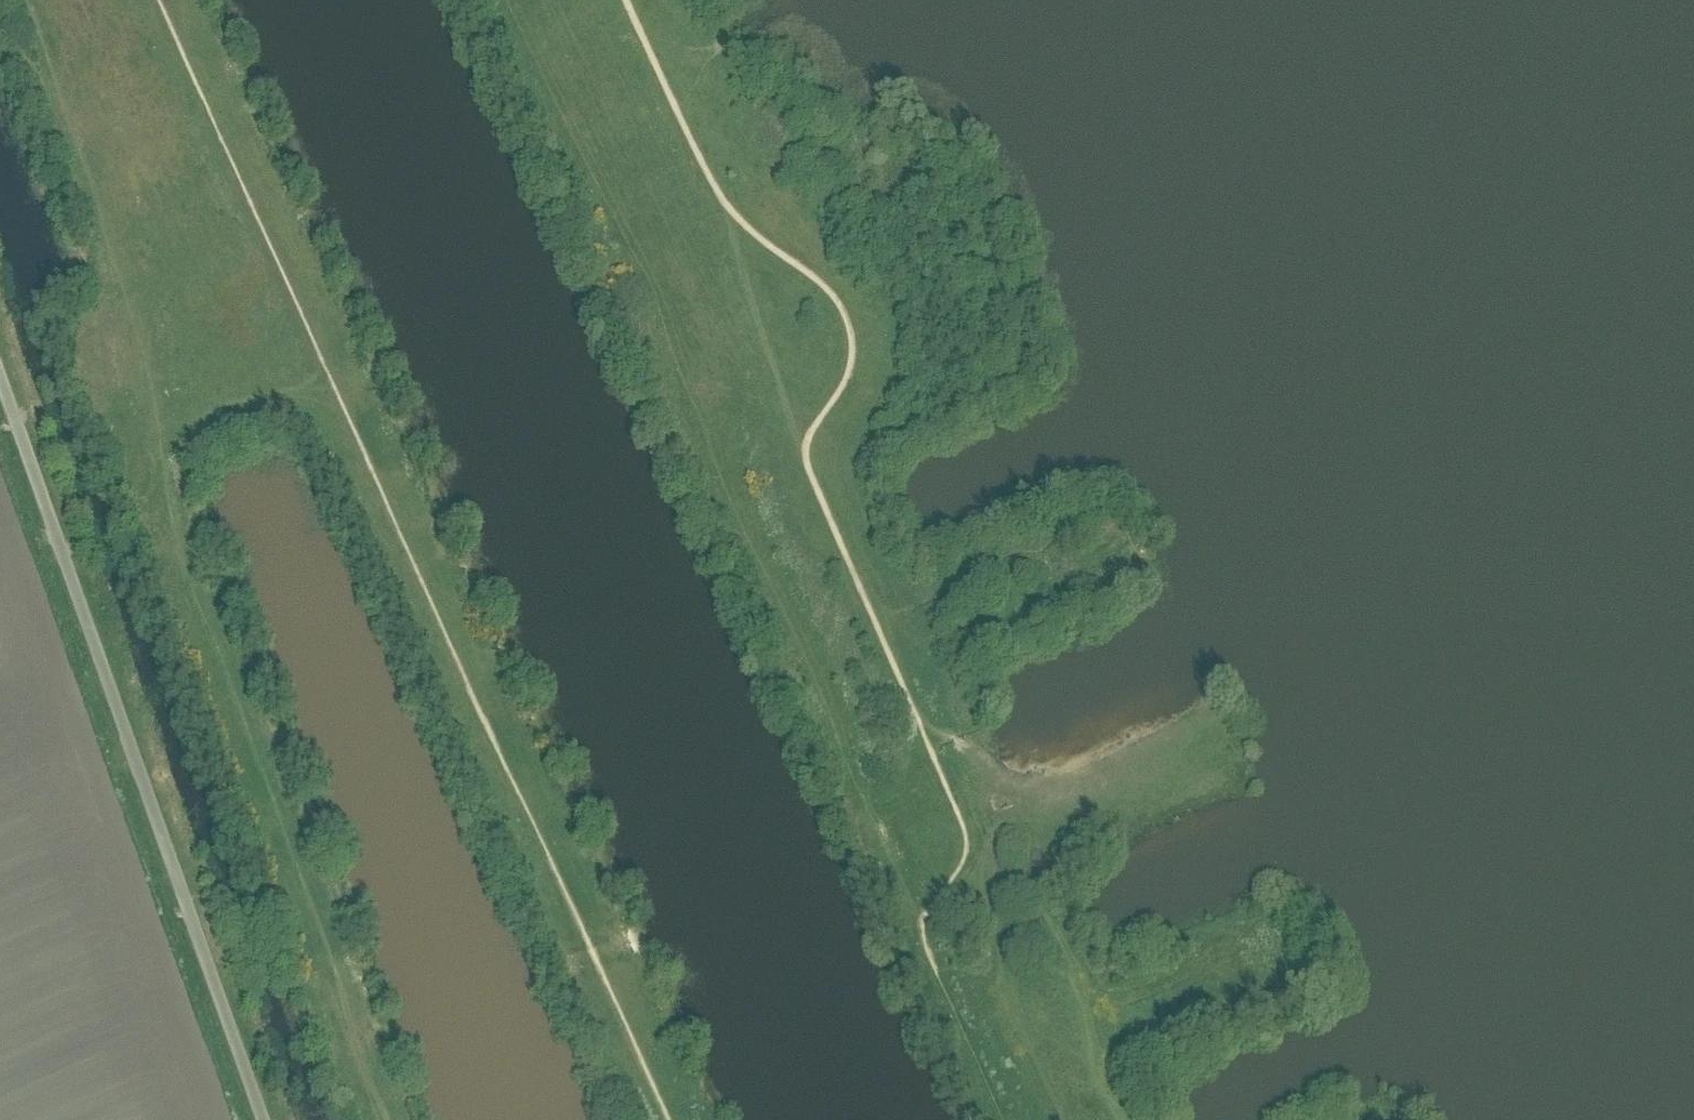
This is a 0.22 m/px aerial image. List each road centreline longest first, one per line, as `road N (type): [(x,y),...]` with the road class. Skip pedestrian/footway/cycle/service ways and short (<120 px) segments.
road 1 (unclassified): [(262,1119),(0,378)]

